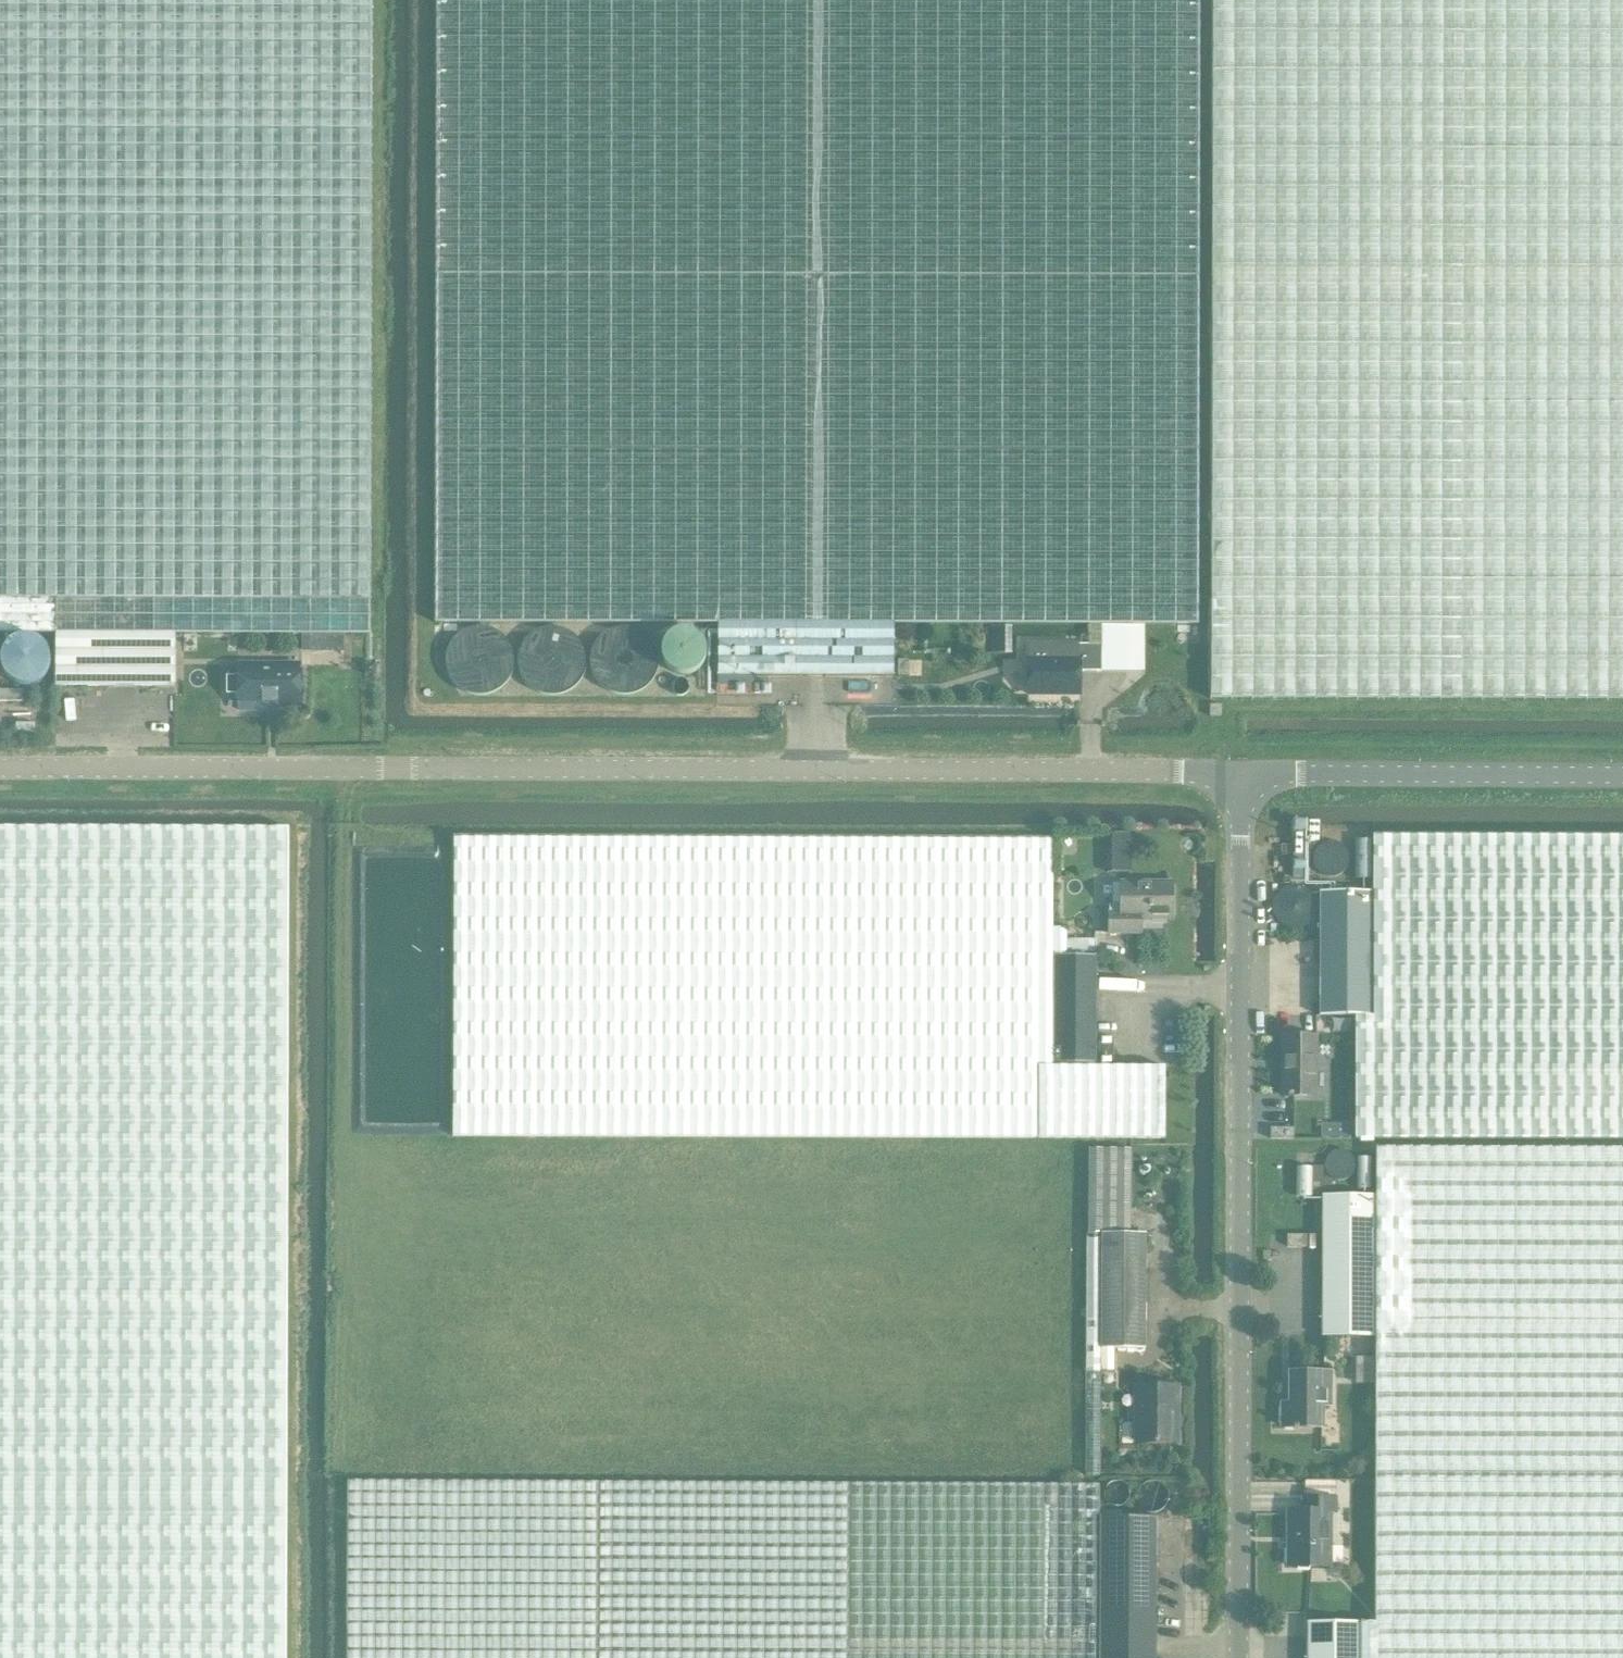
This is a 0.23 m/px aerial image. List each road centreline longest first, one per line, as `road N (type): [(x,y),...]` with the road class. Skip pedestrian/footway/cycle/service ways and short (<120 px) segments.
road 1 (unclassified): [(1245,775),(0,771)]
road 2 (unclassified): [(1242,1657),(1245,775)]
road 3 (unclassified): [(1245,775),(1622,775)]

